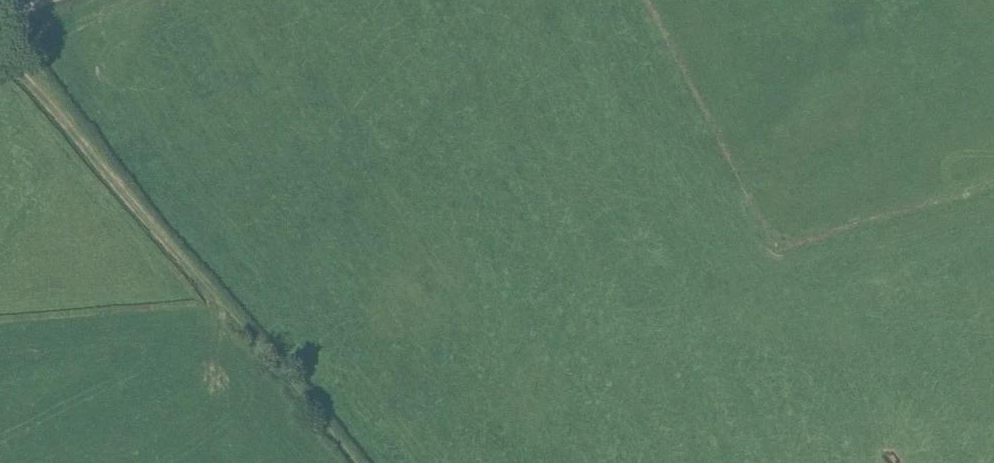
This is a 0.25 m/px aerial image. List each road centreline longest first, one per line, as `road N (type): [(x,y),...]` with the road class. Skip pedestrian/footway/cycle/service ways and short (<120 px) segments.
road 1 (track): [(0,57),(62,115),(355,462)]

